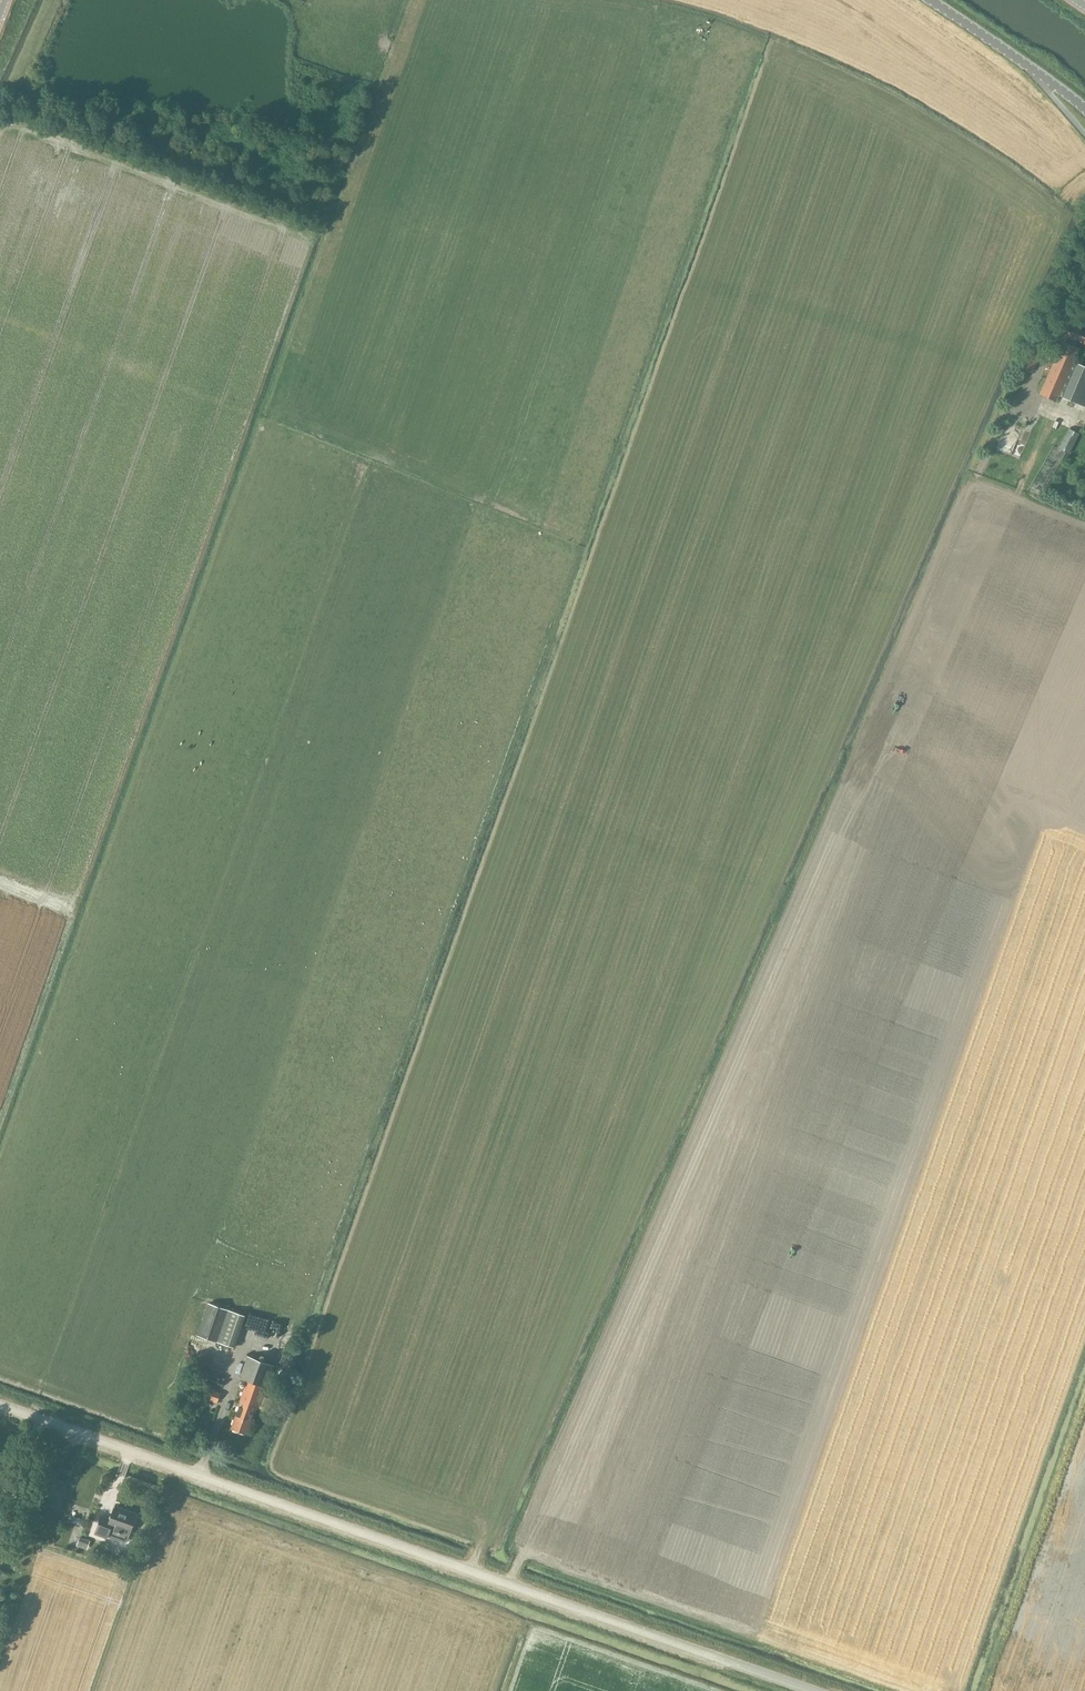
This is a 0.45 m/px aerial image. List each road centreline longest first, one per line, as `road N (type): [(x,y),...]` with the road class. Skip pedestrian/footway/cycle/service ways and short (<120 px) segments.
road 1 (unclassified): [(785,1690),(0,1407)]
road 2 (tertiary): [(1084,109),(930,0)]

